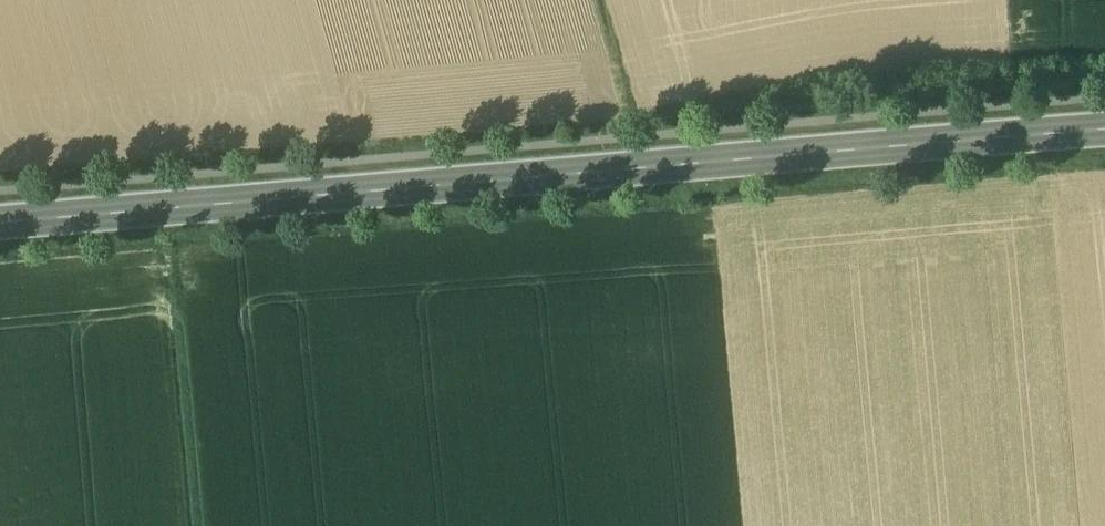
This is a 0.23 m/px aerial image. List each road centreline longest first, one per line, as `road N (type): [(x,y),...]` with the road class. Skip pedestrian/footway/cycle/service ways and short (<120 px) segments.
road 1 (secondary): [(1104,131),(0,220)]
road 2 (track): [(188,271),(213,525)]

